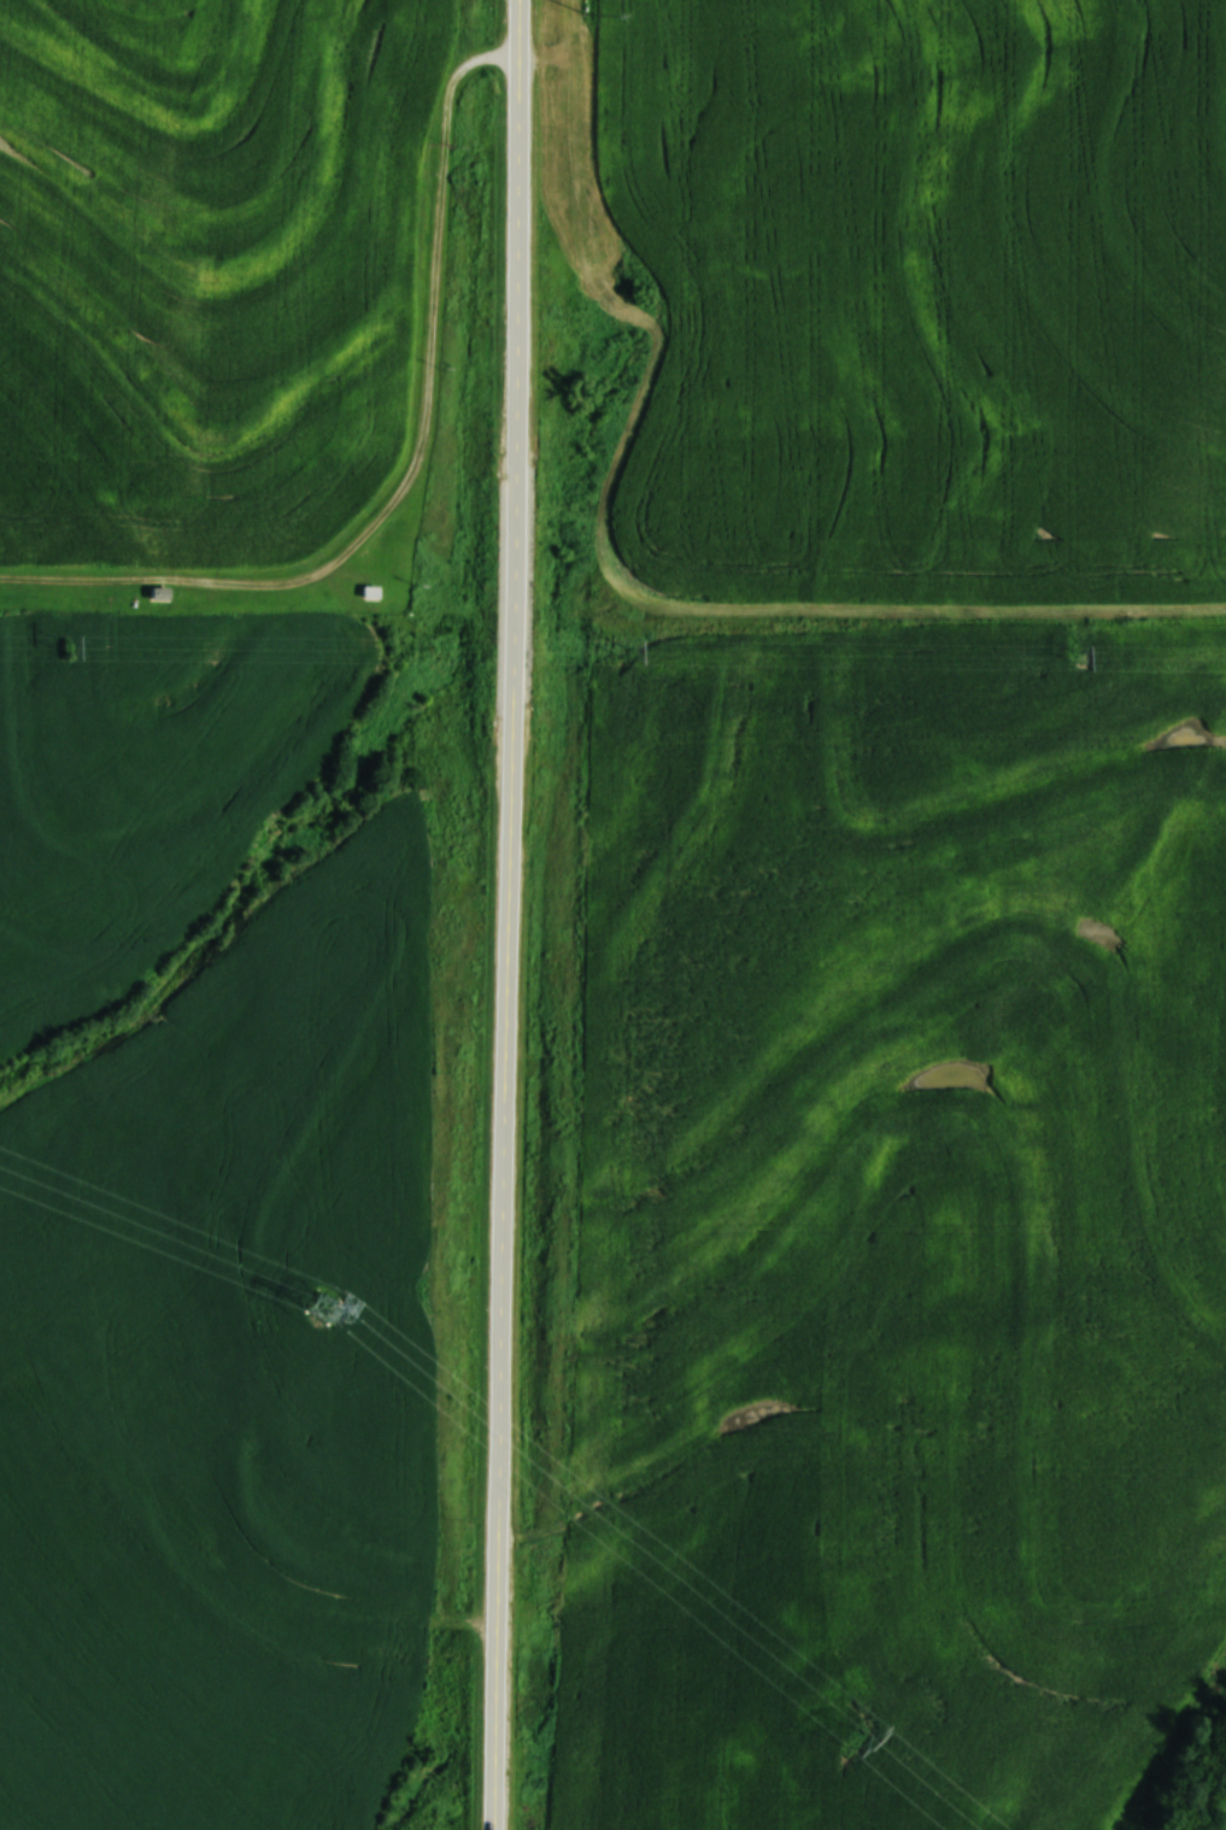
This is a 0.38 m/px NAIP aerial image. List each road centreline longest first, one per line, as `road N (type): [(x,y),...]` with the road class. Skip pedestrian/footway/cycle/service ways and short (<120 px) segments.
road 1 (secondary): [(520,0),(499,1829)]

